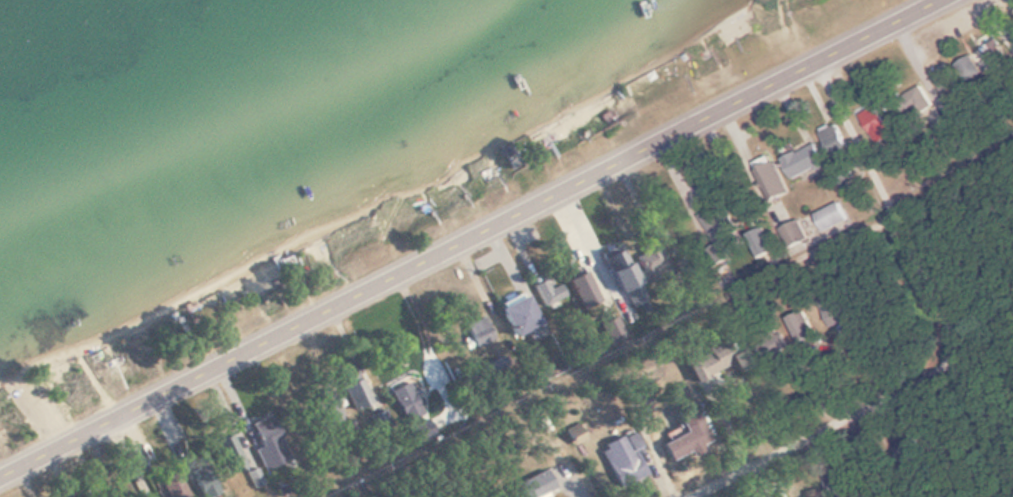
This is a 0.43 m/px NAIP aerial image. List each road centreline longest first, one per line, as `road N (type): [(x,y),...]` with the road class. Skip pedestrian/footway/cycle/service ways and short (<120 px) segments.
road 1 (primary): [(0,476),(940,0)]
road 2 (residential): [(701,496),(906,395),(957,358),(951,317),(817,61)]

